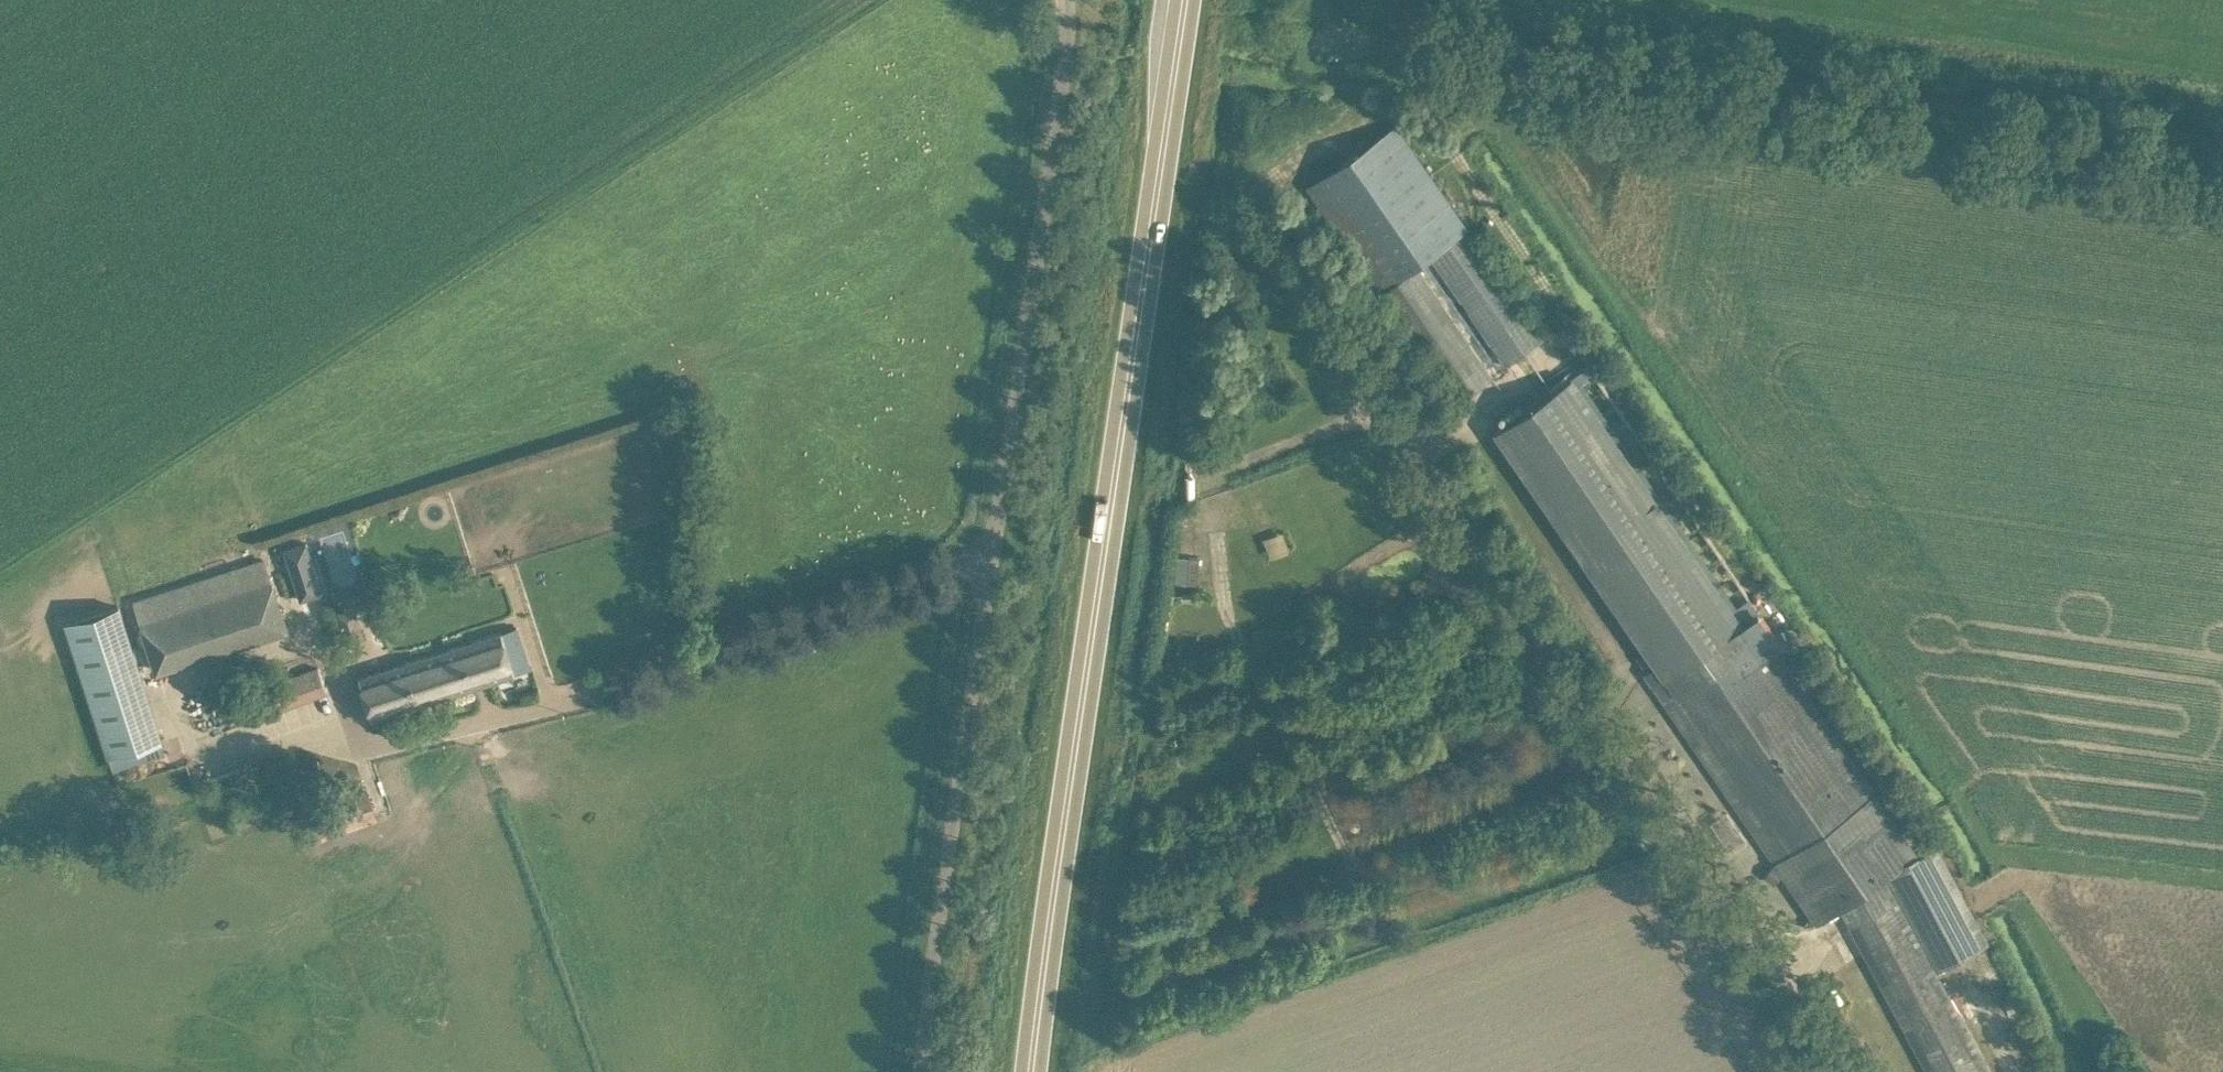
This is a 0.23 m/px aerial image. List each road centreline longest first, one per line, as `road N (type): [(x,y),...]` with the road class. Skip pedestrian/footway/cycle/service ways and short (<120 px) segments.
road 1 (primary): [(1032,1071),(1186,0)]
road 2 (unclassified): [(938,1071),(947,947),(1078,40),(1075,0)]
road 3 (track): [(2222,147),(1387,32),(1392,0)]
road 4 (unclassified): [(1852,1071),(1380,404)]
road 5 (track): [(1256,229),(1259,181),(1452,54),(1453,41)]
road 6 (unclassified): [(1380,404),(1256,229)]
road 7 (unclassified): [(1203,473),(1380,404)]

